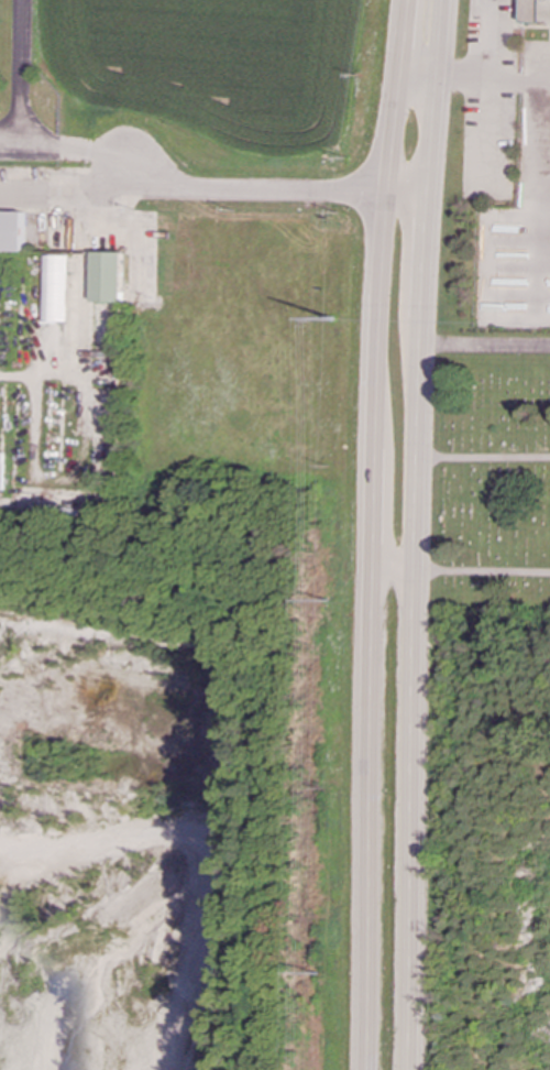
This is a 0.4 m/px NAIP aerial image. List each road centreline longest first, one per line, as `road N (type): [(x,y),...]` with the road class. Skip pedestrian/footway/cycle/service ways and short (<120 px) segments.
road 1 (secondary): [(410,0),(380,293),(366,1069)]
road 2 (secondary): [(407,1069),(416,386),(443,0)]
road 3 (residential): [(428,195),(208,190),(118,167)]

